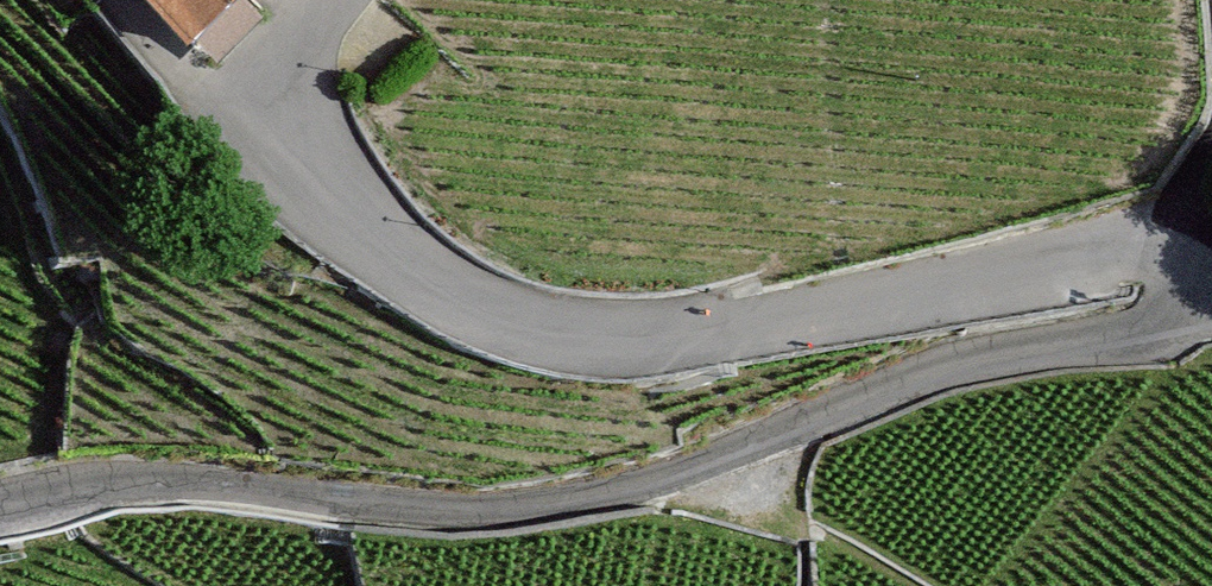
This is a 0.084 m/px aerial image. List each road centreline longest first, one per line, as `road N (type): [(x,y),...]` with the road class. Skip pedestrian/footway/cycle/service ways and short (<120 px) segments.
road 1 (track): [(1198,266),(1167,321),(1135,335),(938,373),(623,493),(455,514),(180,487),(0,501)]
road 2 (track): [(332,0),(249,77),(369,231),(505,318),(618,344),(729,336),(1125,250),(1198,266)]

